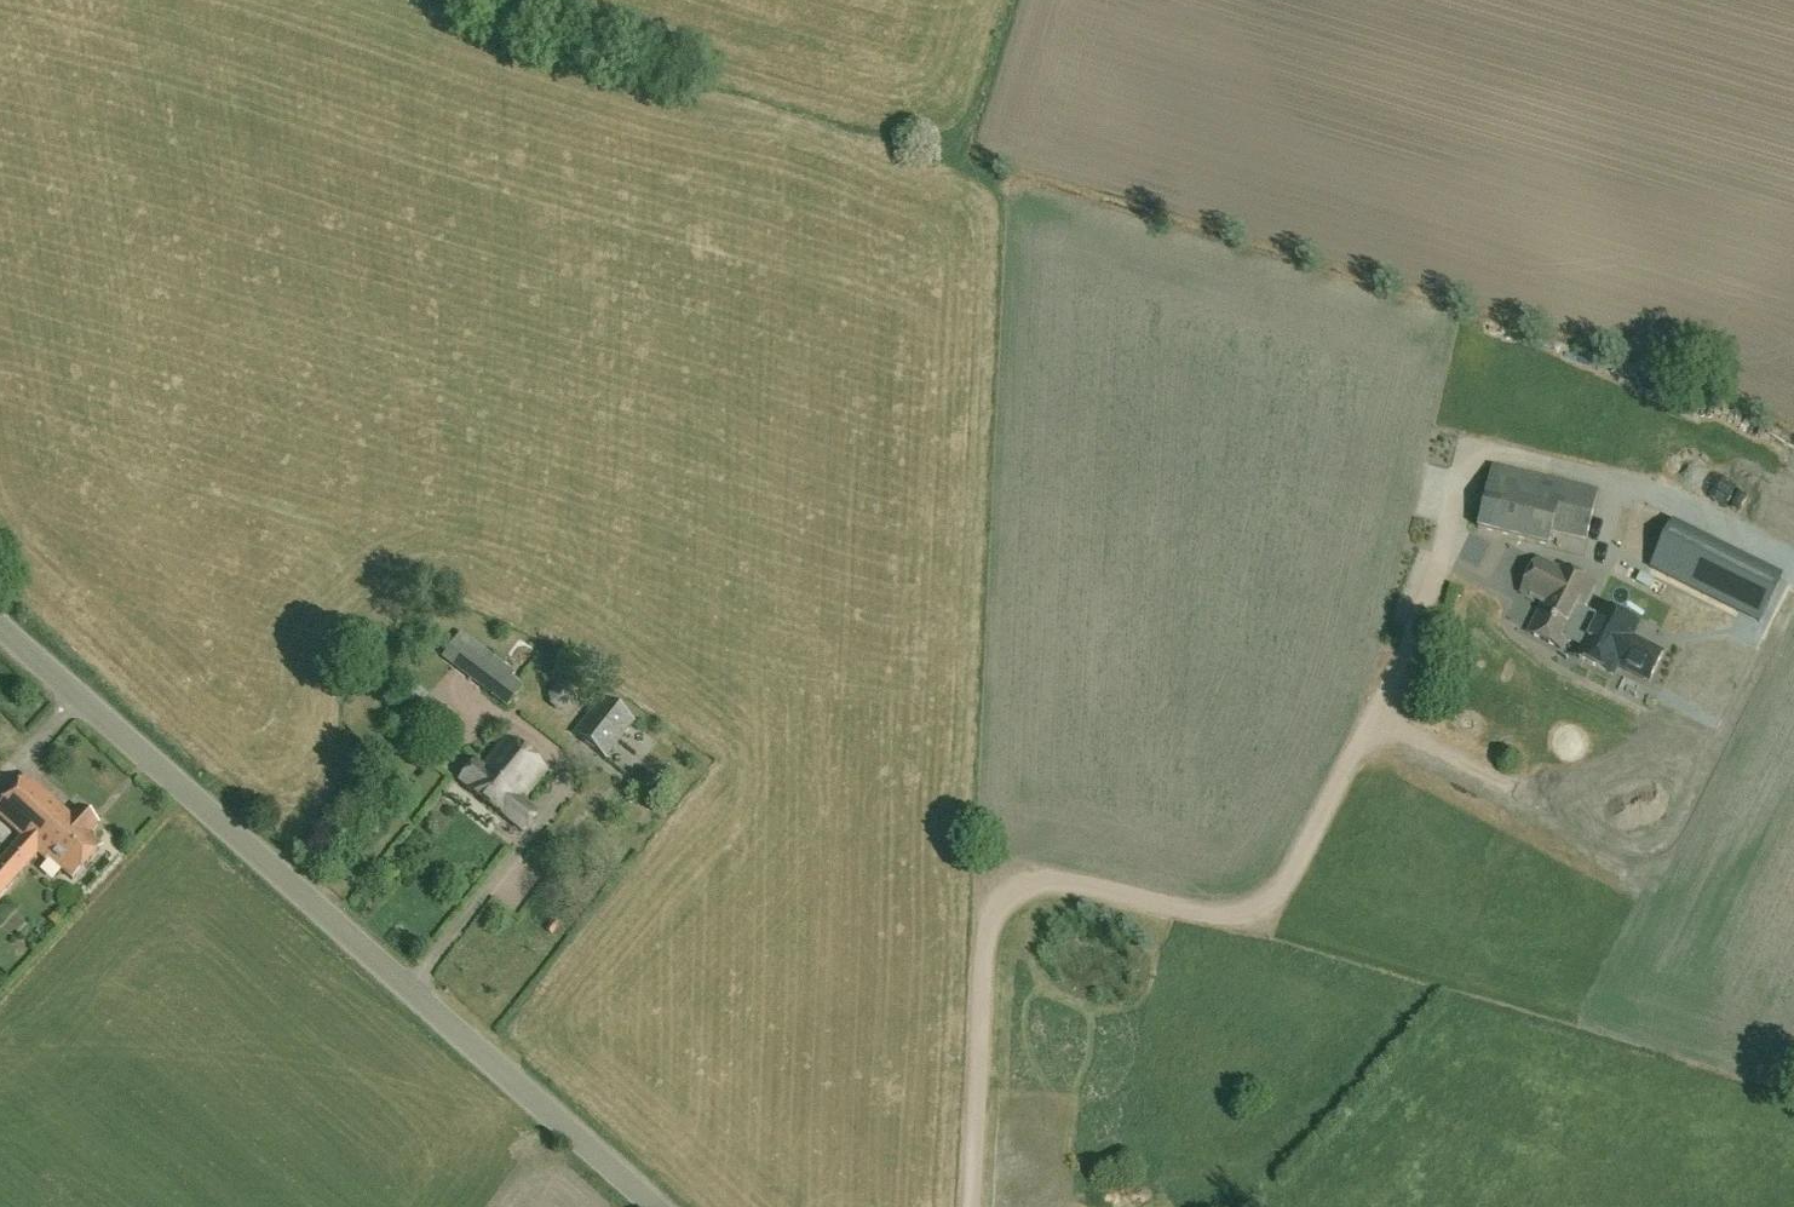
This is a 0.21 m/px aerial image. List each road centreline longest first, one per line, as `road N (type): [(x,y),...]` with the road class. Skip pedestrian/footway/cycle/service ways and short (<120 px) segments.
road 1 (tertiary): [(655,1206),(0,625)]
road 2 (track): [(1376,722),(1291,873),(1250,910),(1185,910),(1048,881),(1021,884),(997,902),(984,944),(971,1206)]
road 3 (track): [(1670,704),(1633,761),(1545,794),(1376,722)]
road 4 (track): [(1441,563),(1376,722)]

